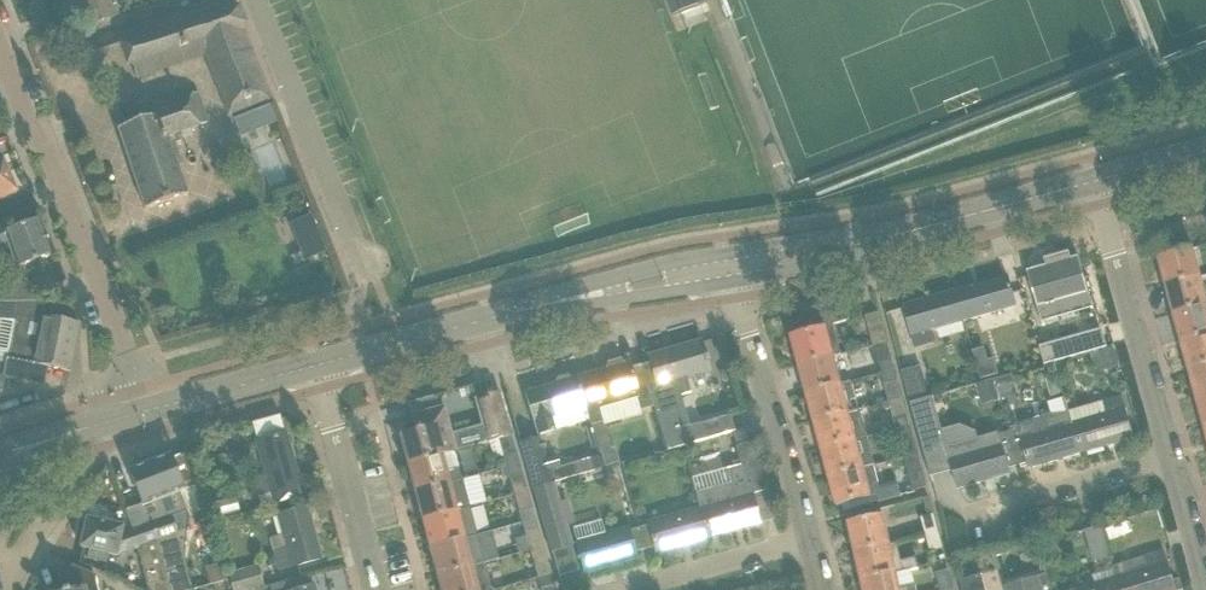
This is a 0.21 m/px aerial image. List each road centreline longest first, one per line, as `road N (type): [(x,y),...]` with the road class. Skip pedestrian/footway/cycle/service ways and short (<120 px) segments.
road 1 (tertiary): [(310,366),(543,304),(733,267)]
road 2 (residential): [(151,408),(0,38)]
road 3 (tertiary): [(733,267),(926,228),(1094,180)]
road 4 (residential): [(365,287),(253,0)]
road 5 (residential): [(1170,459),(1094,180)]
road 6 (residential): [(807,546),(733,267)]
road 7 (residential): [(378,589),(310,366)]
road 8 (residential): [(1004,509),(1170,459)]
road 9 (tertiary): [(151,408),(310,366)]
road 10 (residential): [(649,589),(807,546)]
road 11 (tertiary): [(0,457),(151,408)]
road 12 (residential): [(1204,589),(1170,459)]

